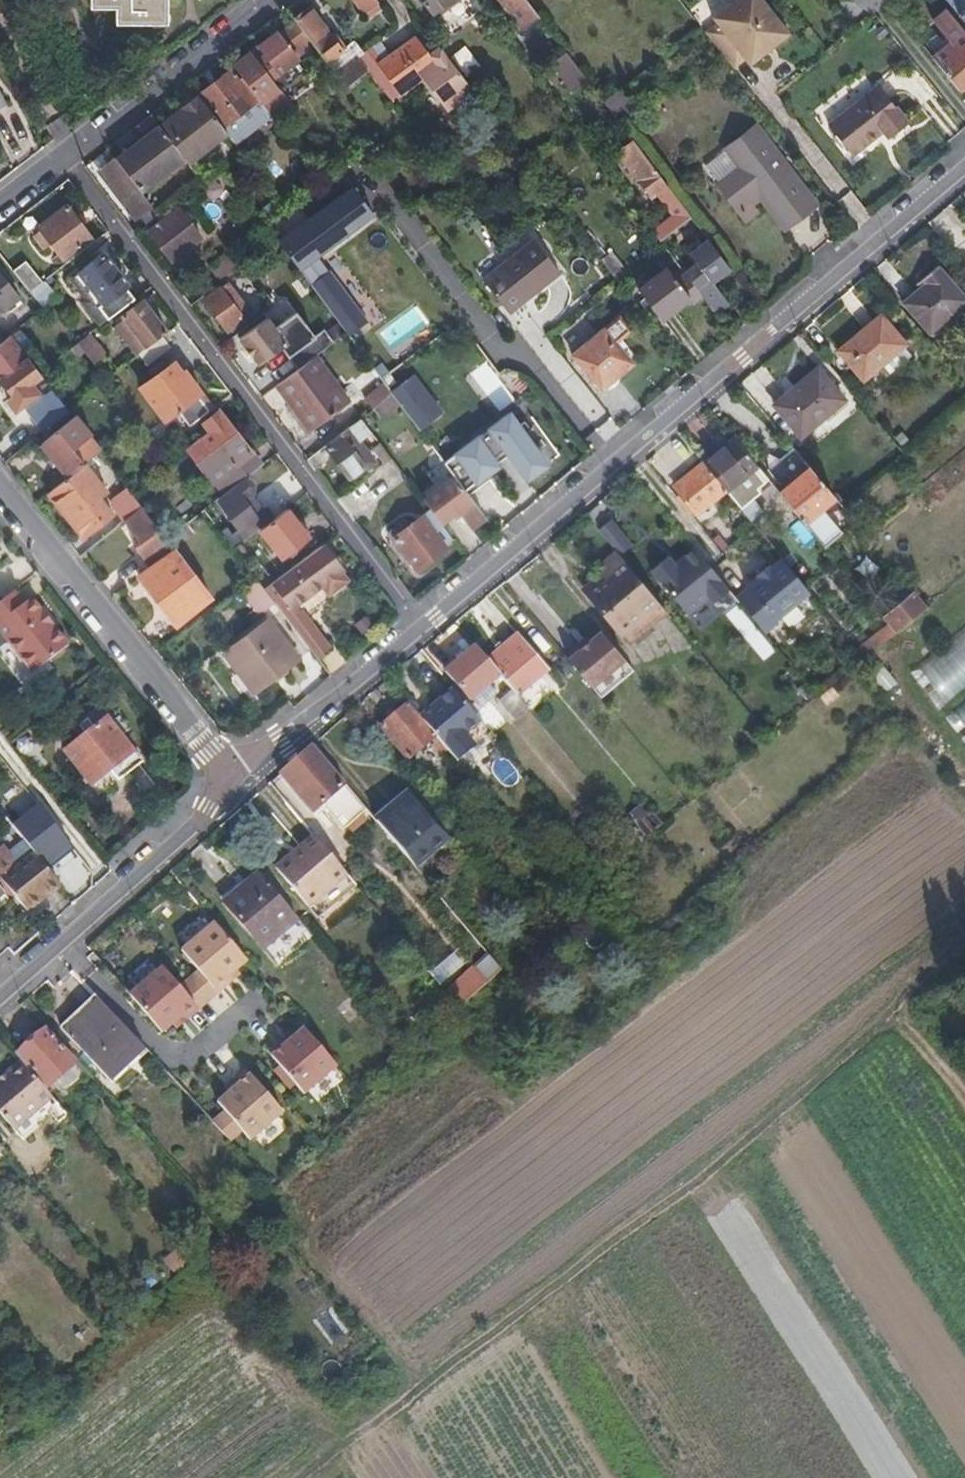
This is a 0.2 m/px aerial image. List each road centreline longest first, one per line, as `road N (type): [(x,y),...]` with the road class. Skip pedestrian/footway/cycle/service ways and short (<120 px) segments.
road 1 (track): [(964,939),(898,1006),(319,1477)]
road 2 (residential): [(964,168),(421,628)]
road 3 (residential): [(67,160),(421,628)]
road 4 (residential): [(226,775),(0,488)]
road 5 (residential): [(226,775),(210,811),(0,1001)]
road 6 (residential): [(67,160),(271,0)]
road 7 (residential): [(421,628),(282,742),(226,775)]

